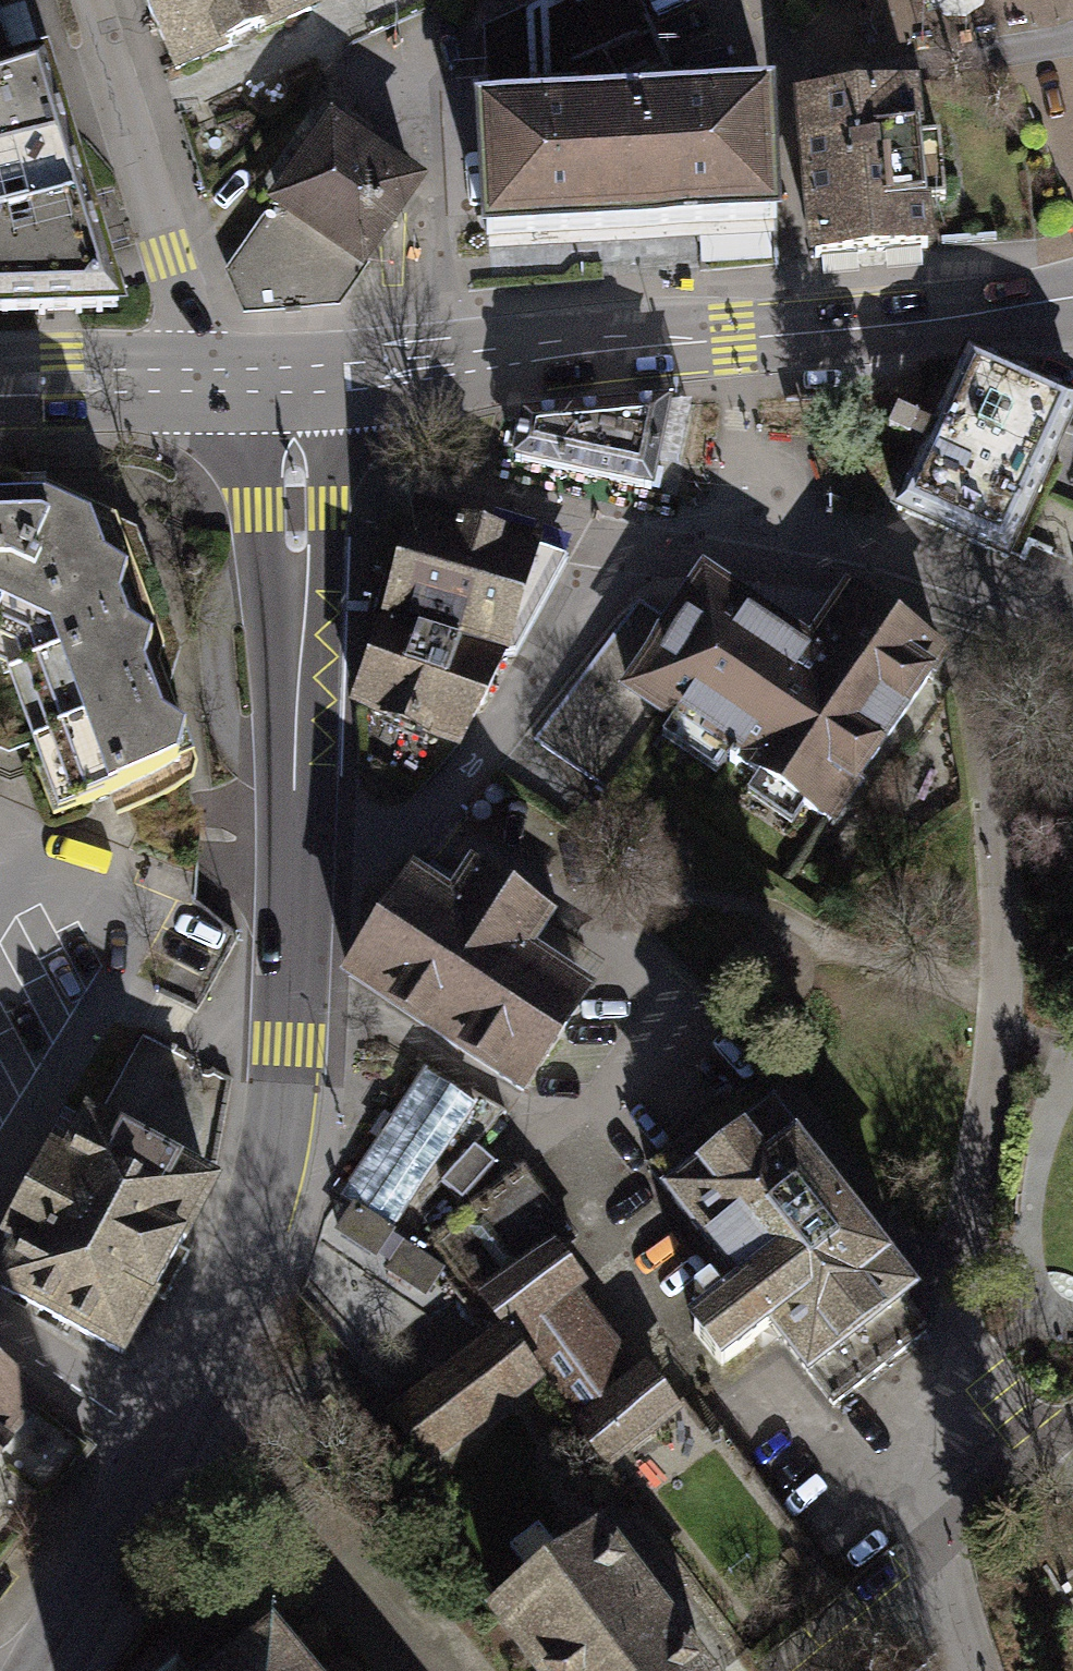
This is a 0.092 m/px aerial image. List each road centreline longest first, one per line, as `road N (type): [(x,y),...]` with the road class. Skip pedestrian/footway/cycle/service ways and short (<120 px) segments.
road 1 (secondary): [(1072,303),(285,382)]
road 2 (residential): [(431,798),(707,996),(759,1046),(954,1298)]
road 3 (residential): [(954,1298),(996,1079),(1006,874),(983,580)]
road 4 (tertiary): [(179,1424),(249,1263),(273,1166),(288,1051),(297,853)]
road 5 (tertiary): [(297,853),(285,382)]
road 6 (residential): [(193,381),(92,0)]
road 7 (residential): [(431,798),(533,694),(629,528)]
road 8 (tertiary): [(51,1670),(179,1424)]
road 9 (residential): [(730,538),(983,580)]
road 10 (residential): [(942,1517),(954,1298)]
road 11 (residential): [(427,481),(629,528)]
road 12 (residential): [(0,1333),(97,1390),(179,1424)]
road 13 (secondary): [(193,381),(0,386)]
road 14 (residential): [(942,1517),(1072,1420)]
road 15 (residential): [(975,1670),(954,1620),(942,1517)]
road 16 (residential): [(739,385),(730,538)]
road 17 (residential): [(297,853),(382,843),(431,798)]

